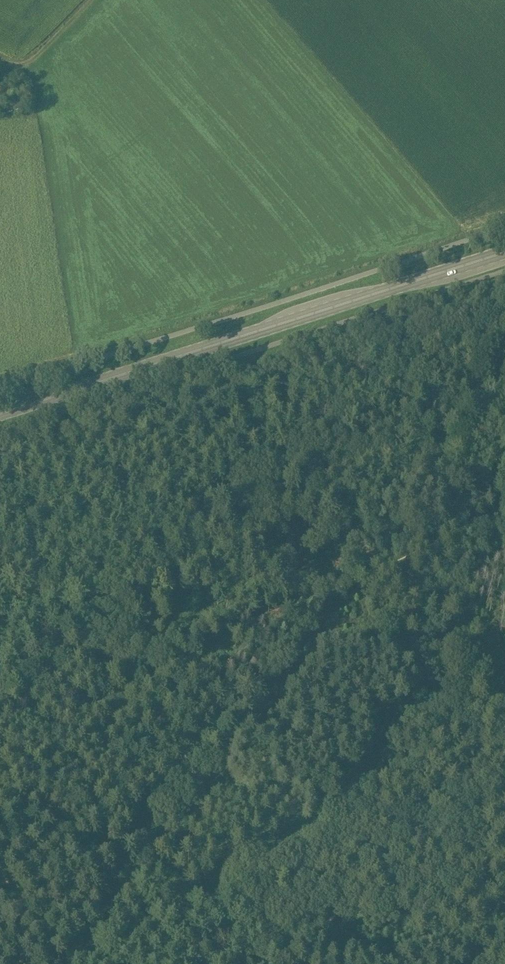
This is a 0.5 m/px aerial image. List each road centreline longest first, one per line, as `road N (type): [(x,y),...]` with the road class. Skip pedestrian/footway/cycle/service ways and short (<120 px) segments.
road 1 (track): [(504,516),(305,593),(274,495),(257,491),(0,705)]
road 2 (primary): [(0,414),(504,252)]
road 3 (track): [(0,829),(149,879),(241,932),(278,963)]
road 4 (track): [(280,963),(504,762)]
road 5 (track): [(504,726),(460,657),(317,637),(305,593)]

